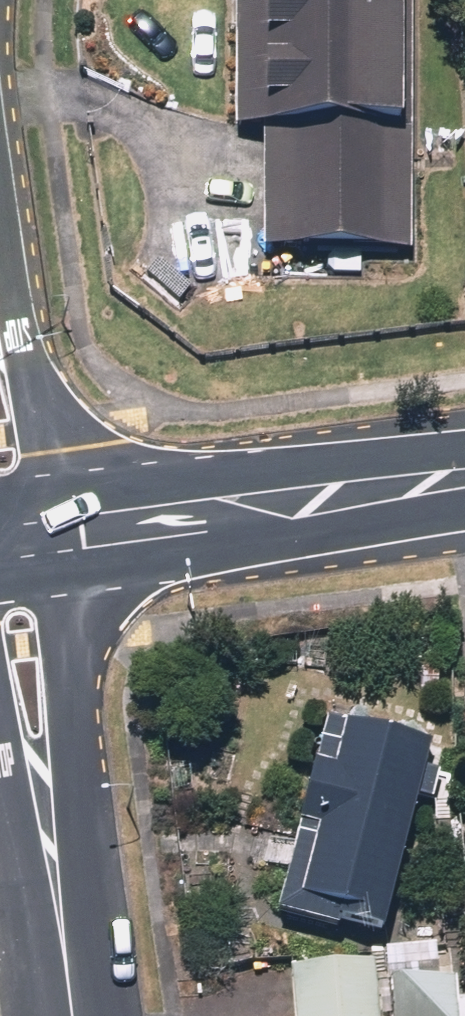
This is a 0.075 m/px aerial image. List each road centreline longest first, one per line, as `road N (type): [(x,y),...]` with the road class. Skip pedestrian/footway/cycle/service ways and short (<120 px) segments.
road 1 (tertiary): [(82,536),(464,490)]
road 2 (residential): [(56,579),(78,806),(49,846)]
road 3 (residential): [(0,267),(11,274),(49,511)]
road 4 (residential): [(49,846),(19,818),(0,676)]
road 5 (residential): [(49,846),(75,1015)]

